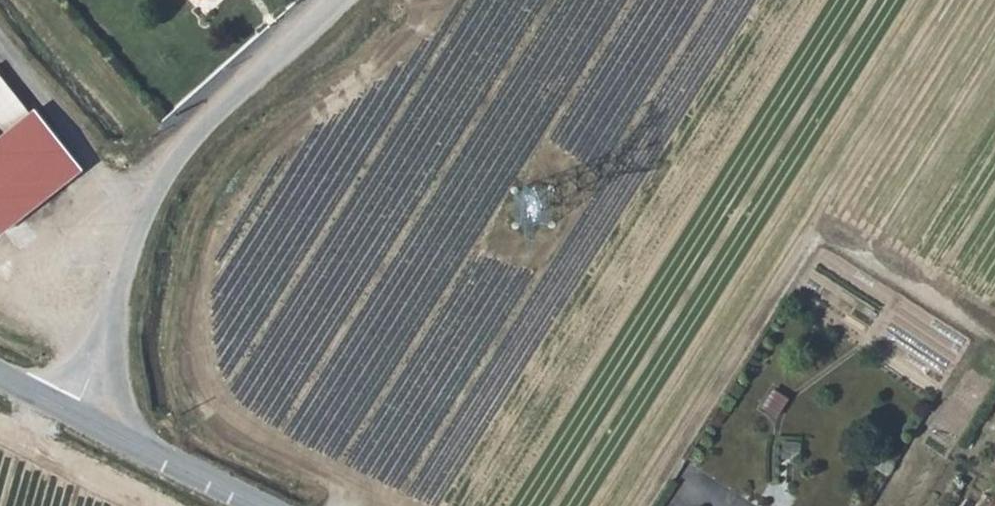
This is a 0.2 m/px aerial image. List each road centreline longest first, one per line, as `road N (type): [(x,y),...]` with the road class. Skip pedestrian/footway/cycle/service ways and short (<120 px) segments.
road 1 (unclassified): [(70,414),(183,157),(348,0)]
road 2 (tertiary): [(247,505),(70,414)]

